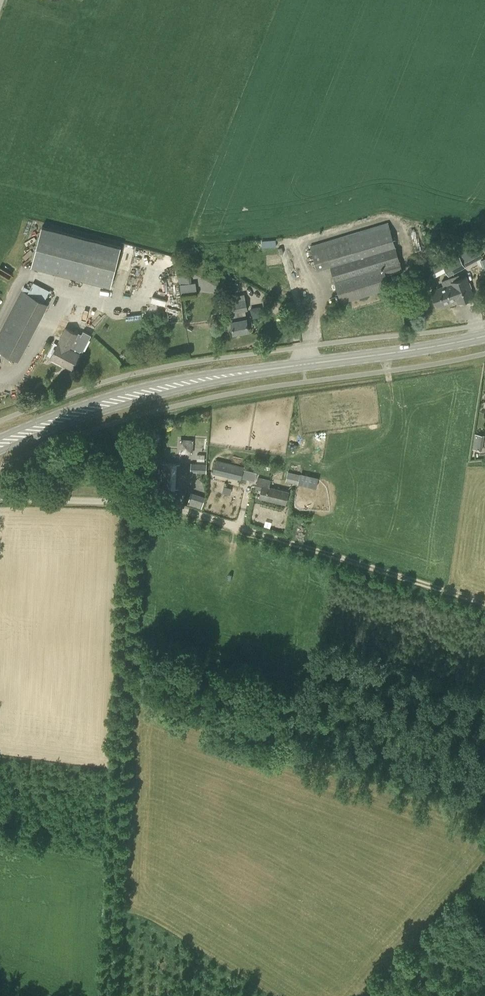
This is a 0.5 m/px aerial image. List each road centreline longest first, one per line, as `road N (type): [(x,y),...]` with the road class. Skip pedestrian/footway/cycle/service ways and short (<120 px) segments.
road 1 (unclassified): [(484,604),(178,510),(0,496)]
road 2 (secondary): [(0,447),(169,389),(484,337)]
road 3 (track): [(108,995),(129,503)]

